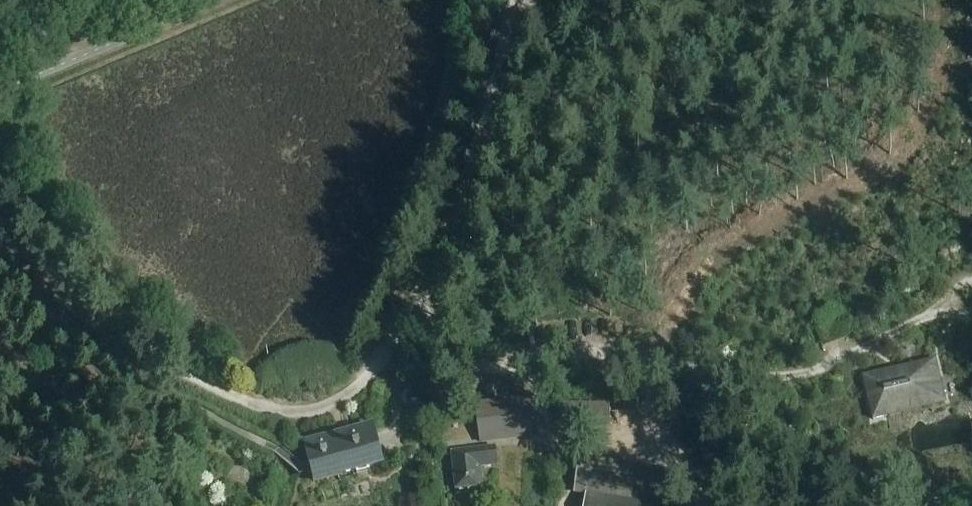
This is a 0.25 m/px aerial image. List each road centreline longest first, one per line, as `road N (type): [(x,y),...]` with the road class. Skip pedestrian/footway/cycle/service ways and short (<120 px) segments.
road 1 (track): [(519,0),(499,138),(472,222),(424,315),(343,396),(300,411),(246,404),(192,376),(0,200)]
road 2 (track): [(424,315),(482,362),(507,371),(635,365),(805,377),(968,296)]
road 3 (tertiary): [(0,58),(138,0)]

